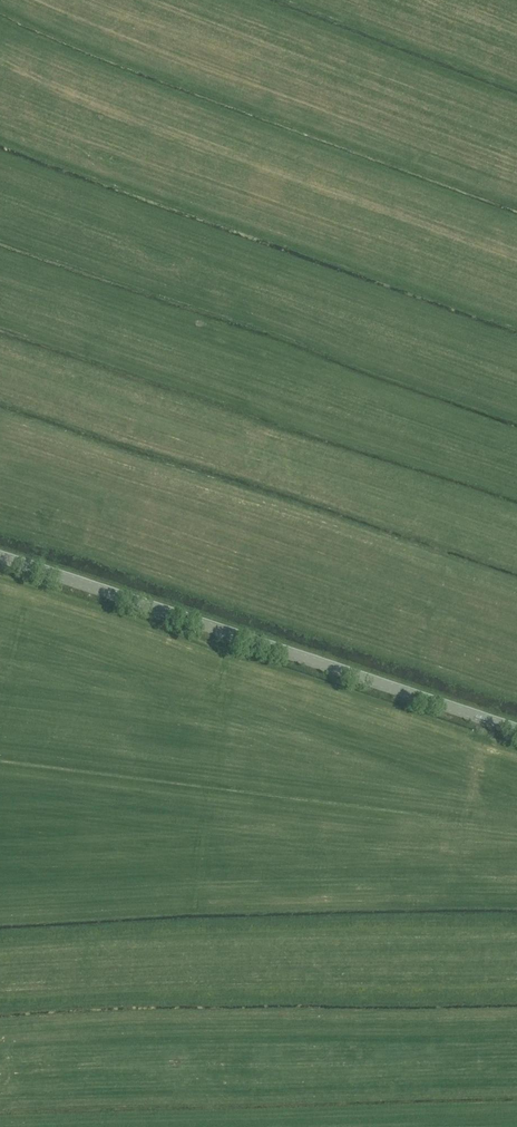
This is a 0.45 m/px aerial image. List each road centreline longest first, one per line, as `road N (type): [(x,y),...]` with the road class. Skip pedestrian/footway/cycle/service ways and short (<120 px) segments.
road 1 (unclassified): [(516,728),(0,557)]

